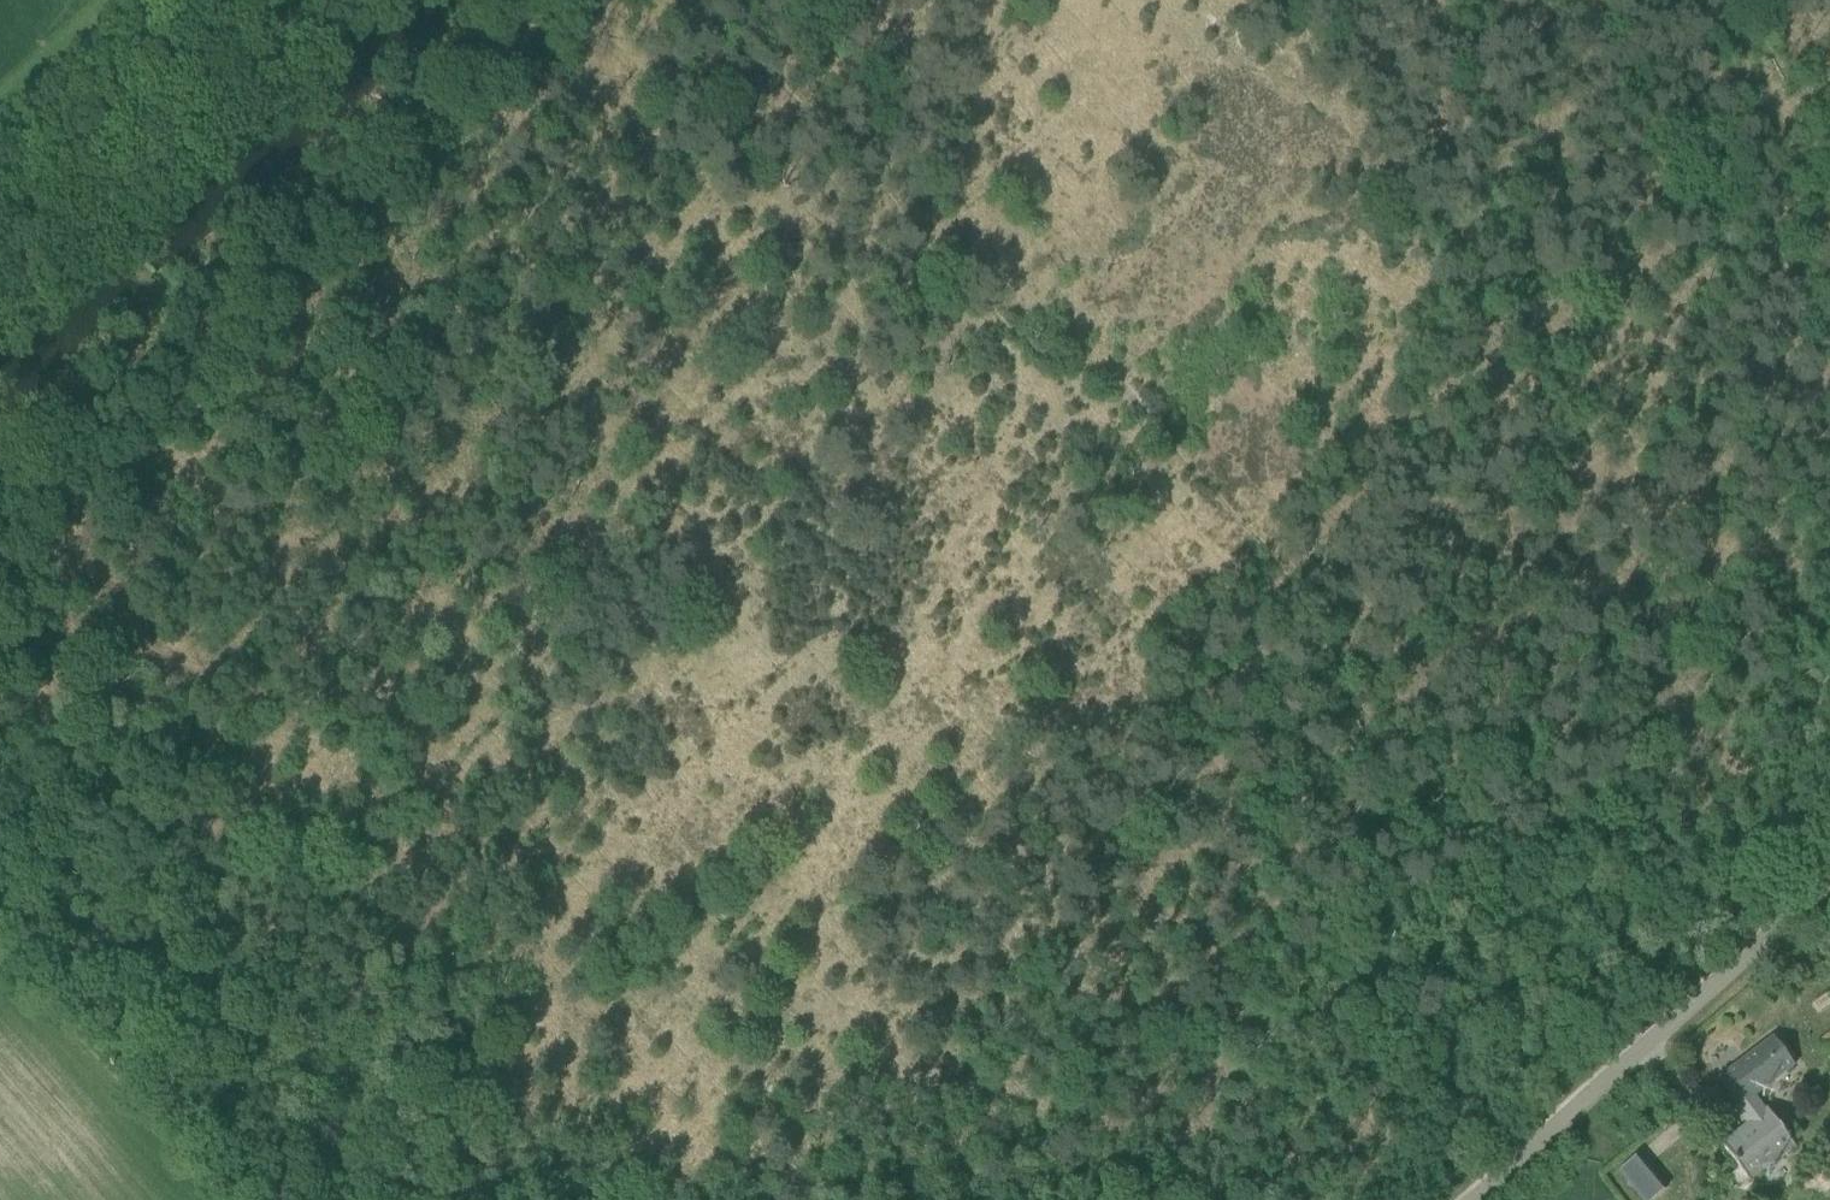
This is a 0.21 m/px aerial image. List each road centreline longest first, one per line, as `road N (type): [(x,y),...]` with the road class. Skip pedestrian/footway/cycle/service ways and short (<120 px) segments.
road 1 (track): [(567,0),(0,524)]
road 2 (unclassified): [(1493,1199),(1829,895)]
road 3 (unclassified): [(0,291),(320,0)]

